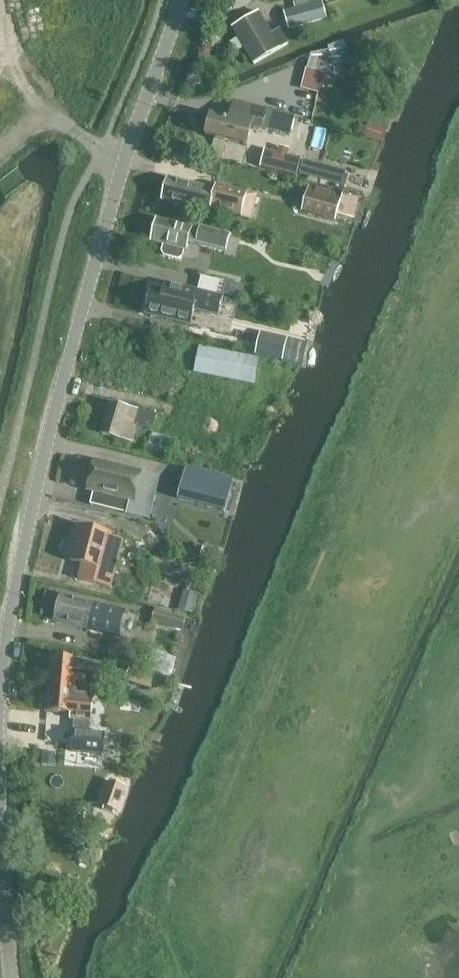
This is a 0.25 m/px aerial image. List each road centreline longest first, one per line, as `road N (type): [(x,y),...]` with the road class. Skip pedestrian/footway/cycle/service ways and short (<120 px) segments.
road 1 (tertiary): [(0,727),(12,617),(43,465),(124,162),(182,0)]
road 2 (track): [(251,977),(400,558),(458,440)]
road 3 (track): [(336,977),(361,842),(458,671)]
road 4 (tertiary): [(12,977),(0,820)]

